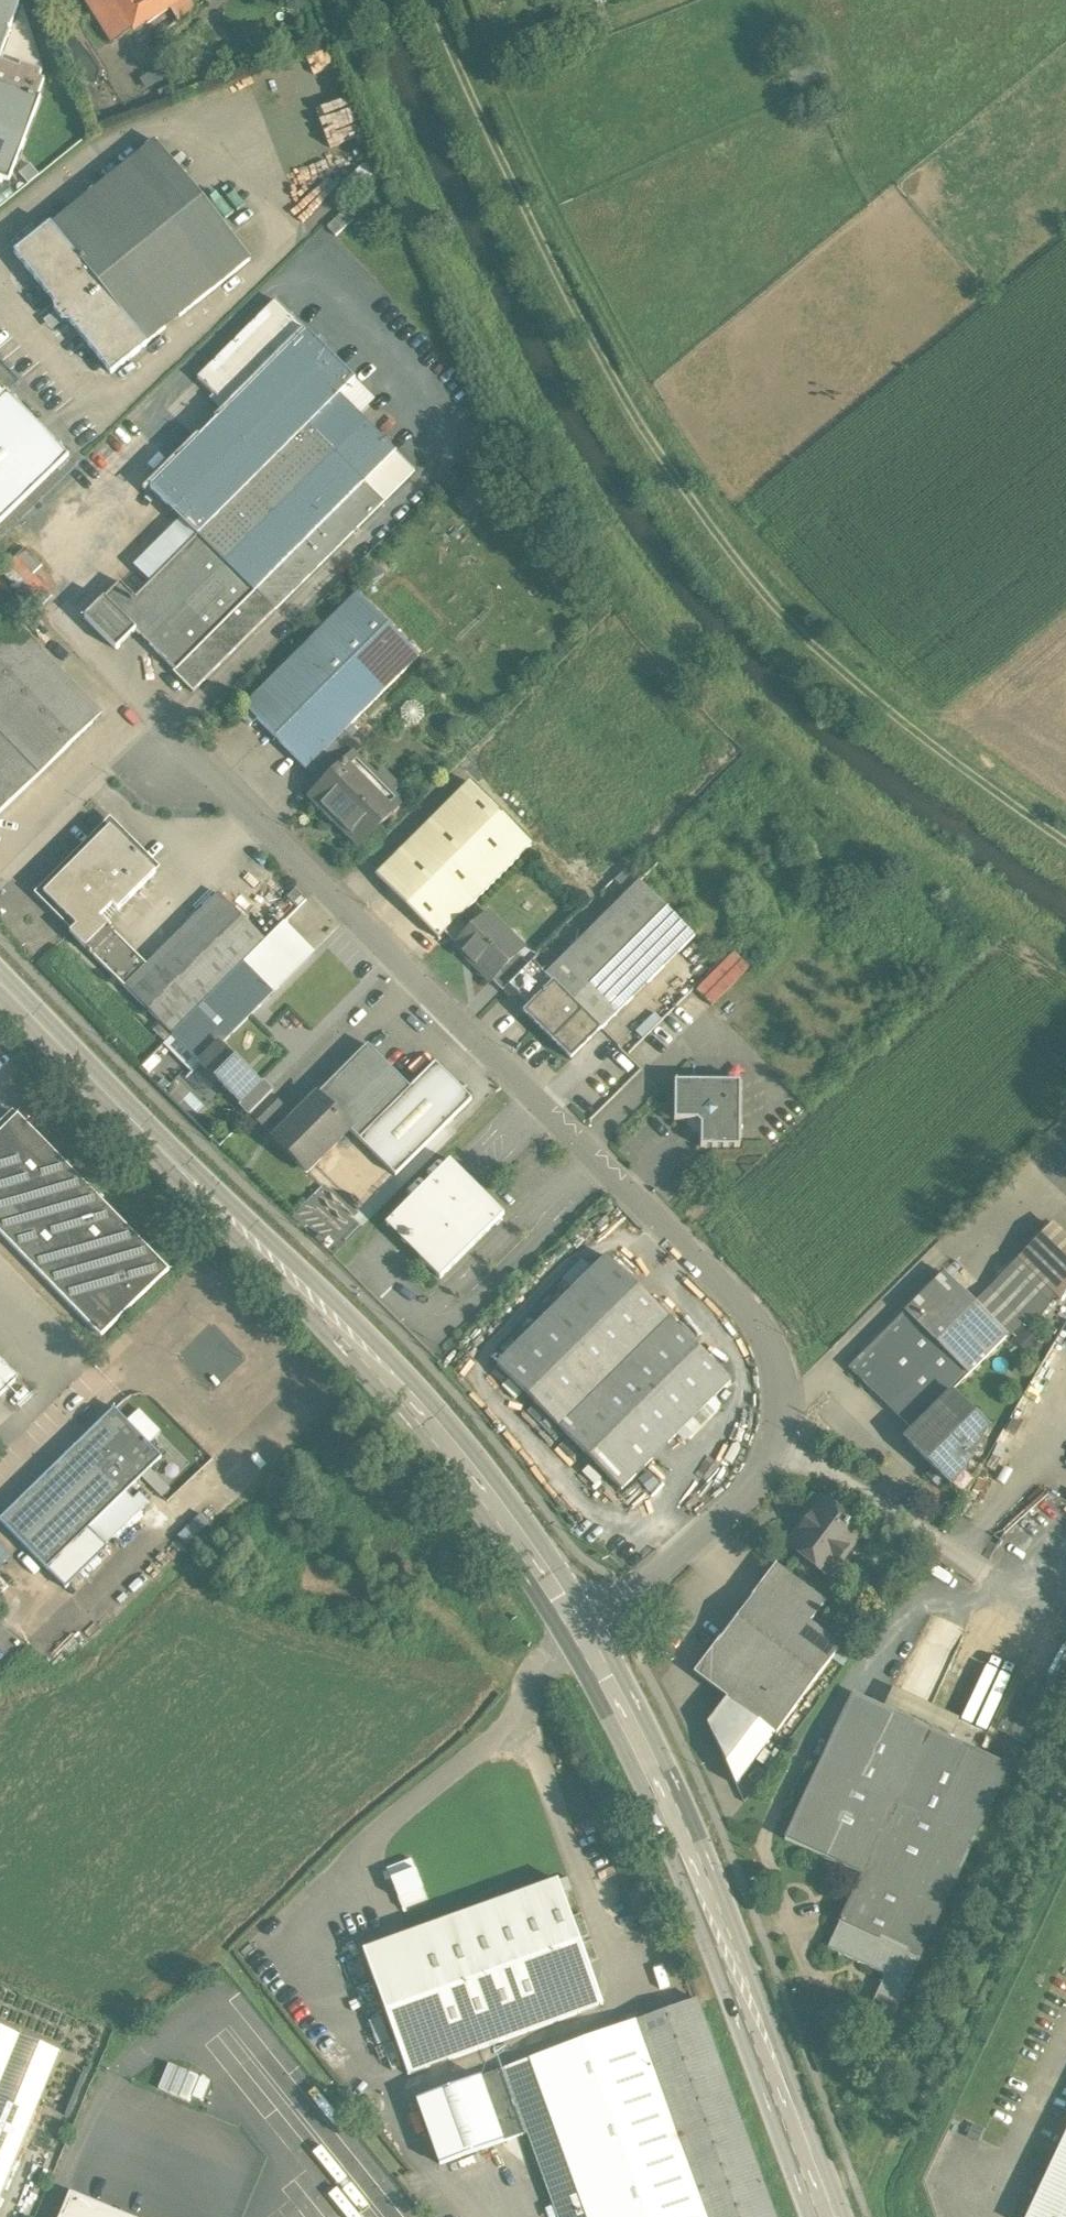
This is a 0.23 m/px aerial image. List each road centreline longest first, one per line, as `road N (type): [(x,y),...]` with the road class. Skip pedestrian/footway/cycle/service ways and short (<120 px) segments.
road 1 (primary): [(826,2216),(689,1852),(583,1630),(385,1373),(0,984)]
road 2 (track): [(1065,961),(916,858),(727,699),(599,538),(507,390),(463,302),(450,297),(324,0)]
road 3 (track): [(442,0),(581,306),(663,450),(750,574),(817,648),(980,786),(1065,846)]
road 4 (track): [(468,0),(597,283),(677,427),(771,564),(934,718),(1065,813)]
road 5 (track): [(815,2186),(872,2163),(892,2141),(1065,1773)]

